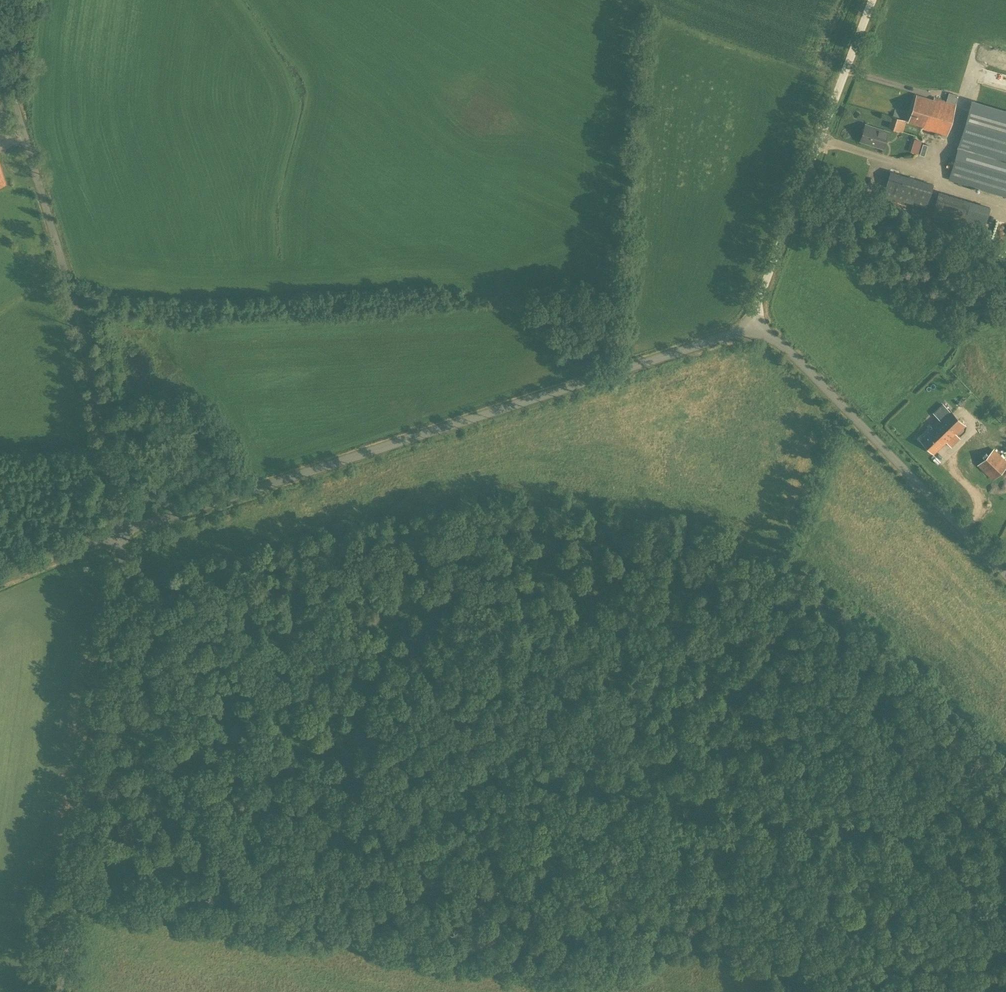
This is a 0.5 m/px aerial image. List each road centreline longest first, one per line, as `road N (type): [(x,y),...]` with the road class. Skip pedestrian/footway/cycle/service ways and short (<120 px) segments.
road 1 (tertiary): [(124,530),(753,327)]
road 2 (tertiary): [(124,530),(103,421),(0,60)]
road 3 (unclassified): [(60,991),(124,530)]
road 4 (tertiary): [(1005,573),(866,428),(753,327)]
road 5 (unclassified): [(753,327),(763,281),(871,0)]
road 6 (tertiary): [(0,579),(124,530)]

